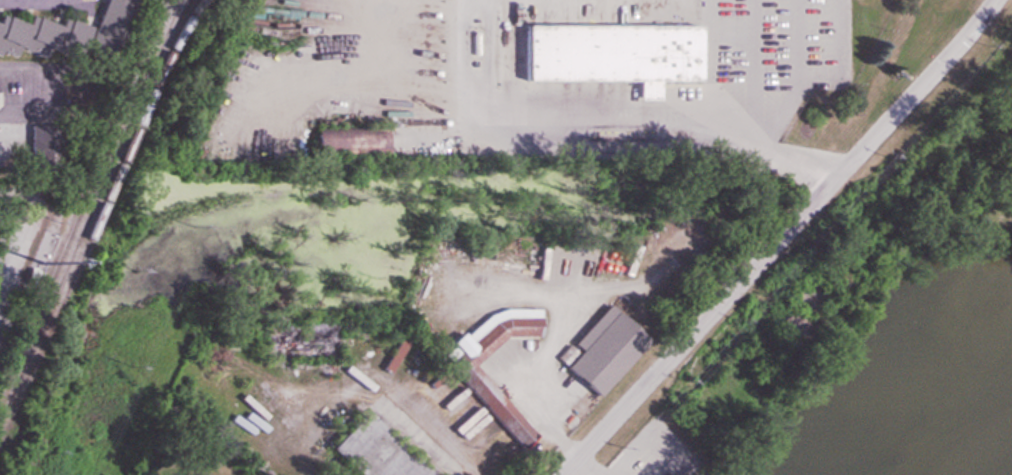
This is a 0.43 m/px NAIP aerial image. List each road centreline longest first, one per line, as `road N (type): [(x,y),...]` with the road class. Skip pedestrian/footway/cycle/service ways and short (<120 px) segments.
road 1 (residential): [(562,474),(996,0)]

